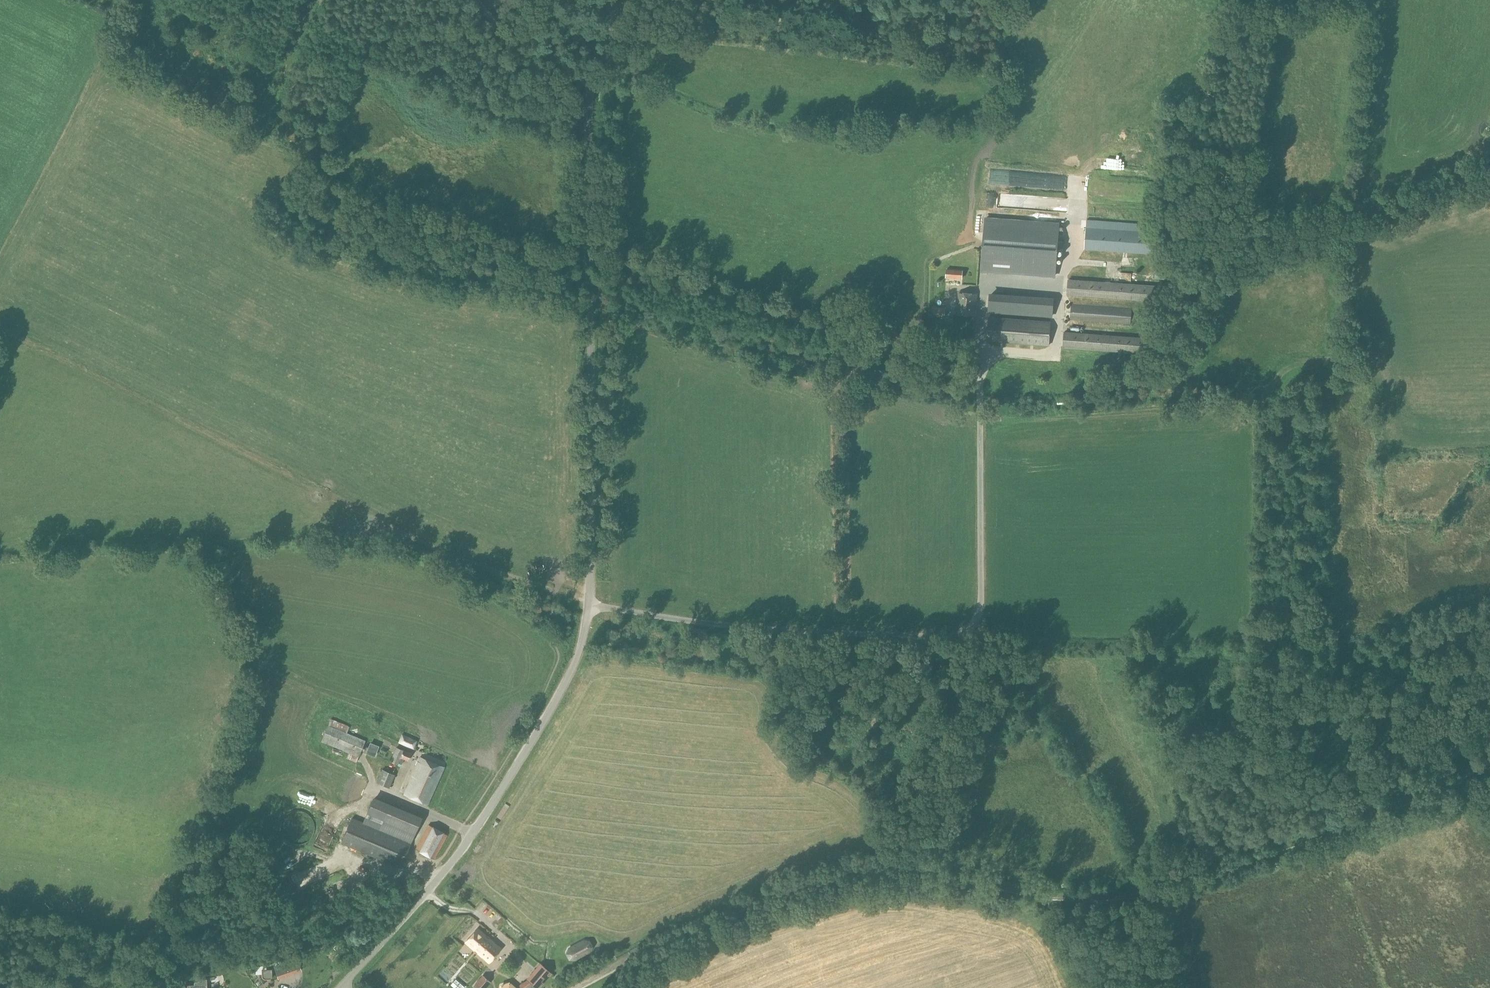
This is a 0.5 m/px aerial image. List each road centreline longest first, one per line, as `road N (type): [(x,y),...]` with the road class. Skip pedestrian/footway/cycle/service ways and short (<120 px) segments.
road 1 (unclassified): [(345,982),(477,831),(573,673),(589,619),(588,84),(622,0)]
road 2 (track): [(560,987),(762,888),(835,867),(920,864),(1062,897),(1157,890),(1327,833),(1489,761)]
road 3 (track): [(0,332),(449,558),(590,603)]
road 4 (track): [(261,124),(314,0)]

